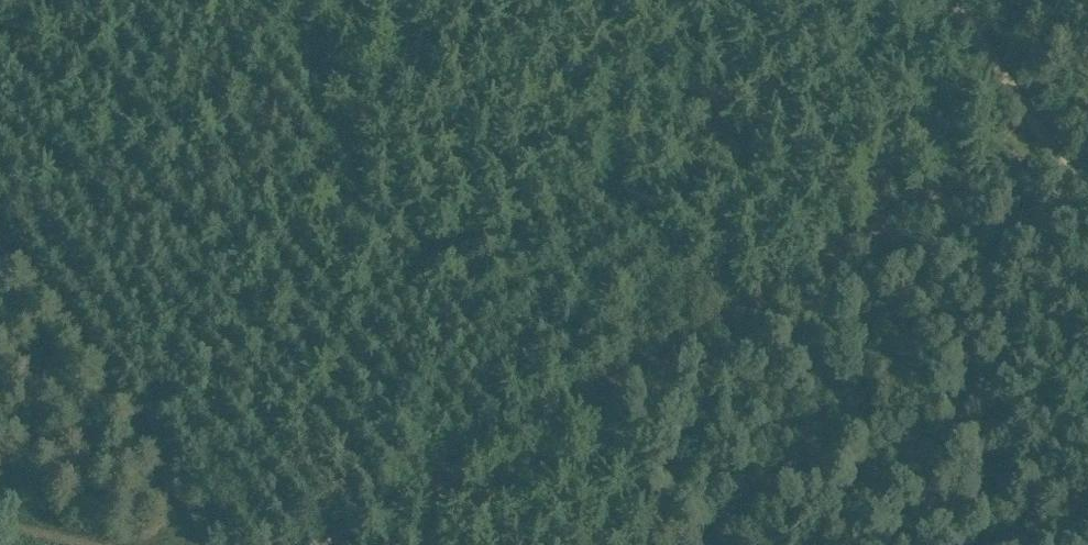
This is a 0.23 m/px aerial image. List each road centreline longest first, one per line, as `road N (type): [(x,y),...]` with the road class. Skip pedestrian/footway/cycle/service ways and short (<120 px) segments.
road 1 (track): [(305,544),(488,440),(1087,124)]
road 2 (track): [(0,239),(124,406),(181,509),(217,544)]
road 3 (track): [(1087,189),(960,0)]

